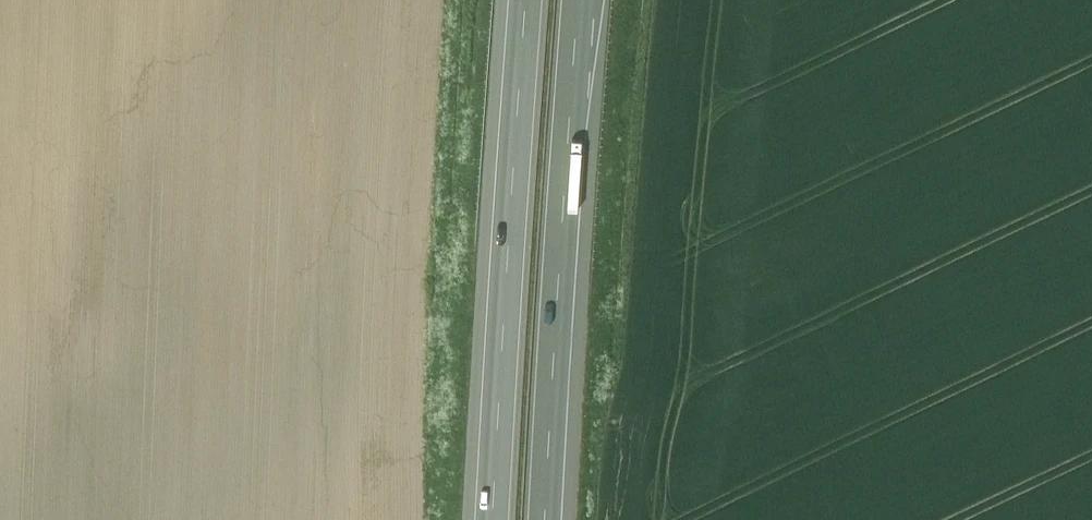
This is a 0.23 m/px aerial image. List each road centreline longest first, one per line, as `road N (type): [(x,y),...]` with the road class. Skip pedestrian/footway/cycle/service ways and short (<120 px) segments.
road 1 (motorway): [(521,0),(487,519)]
road 2 (motorway): [(549,519),(582,0)]

